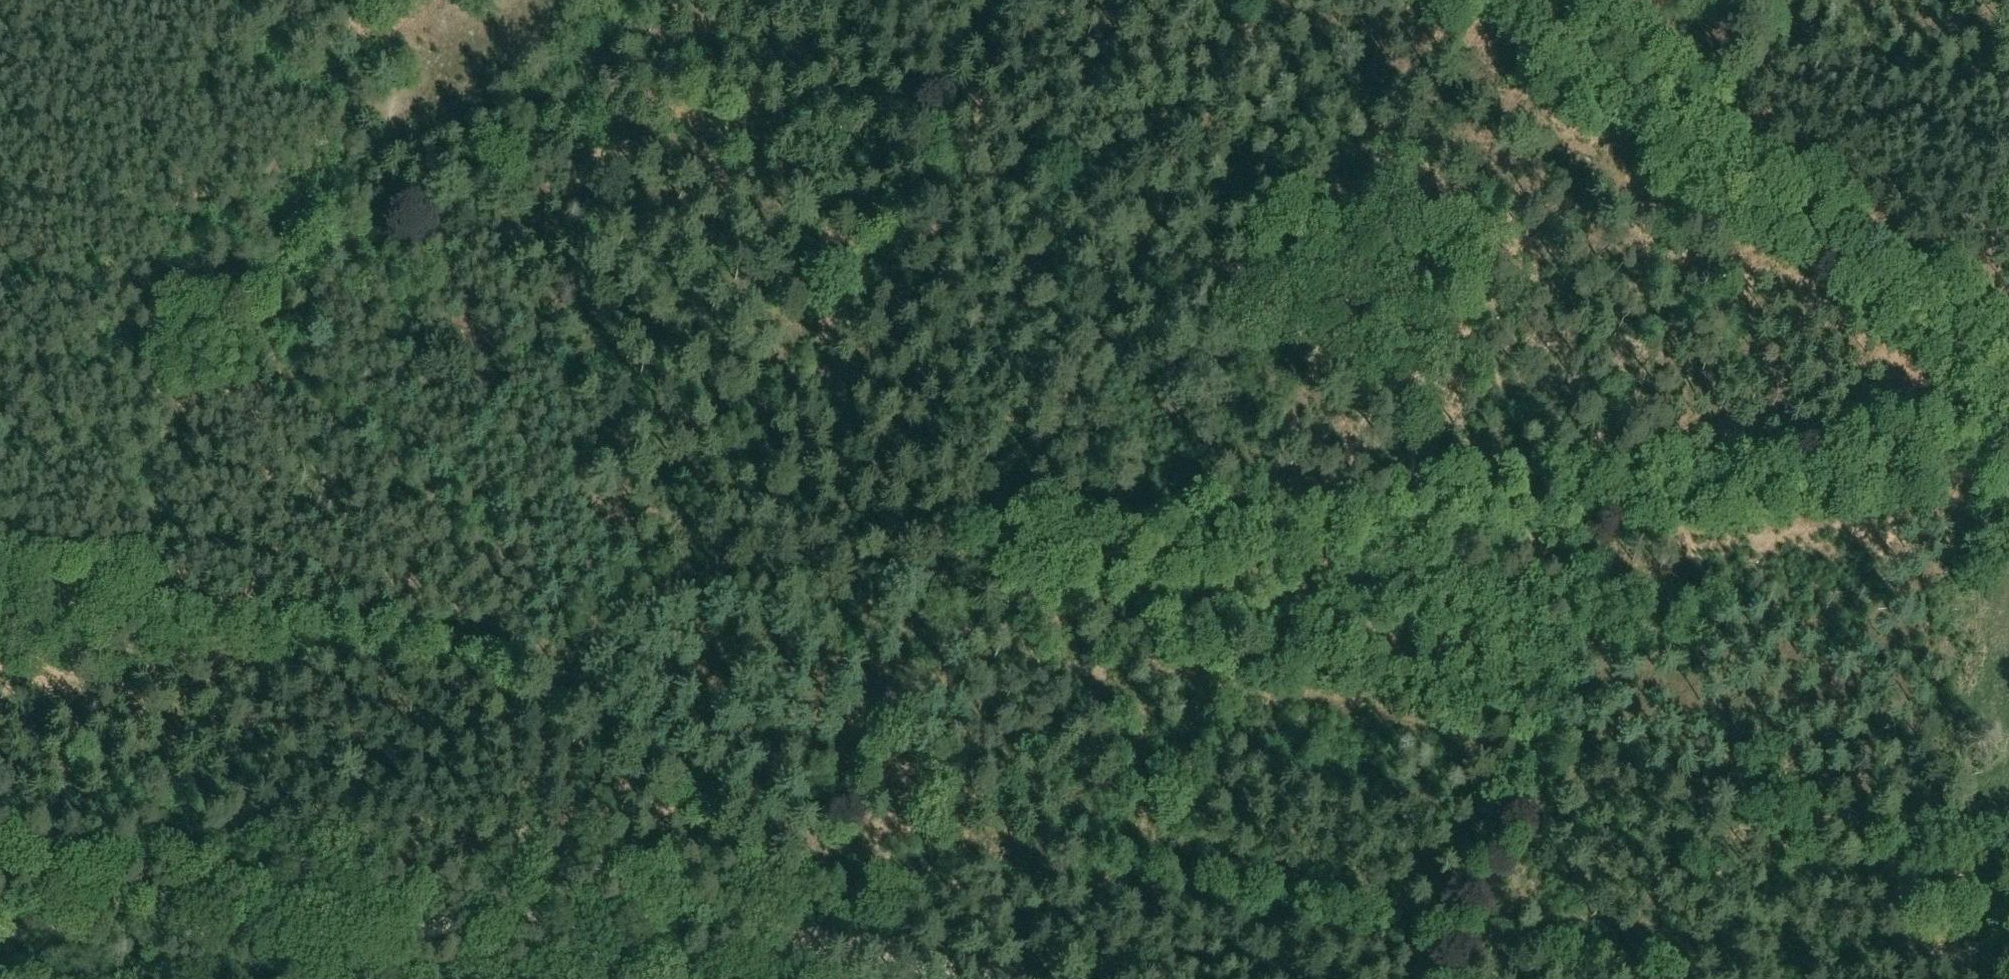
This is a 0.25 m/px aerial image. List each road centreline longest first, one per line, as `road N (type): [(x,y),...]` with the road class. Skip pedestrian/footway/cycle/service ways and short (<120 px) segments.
road 1 (track): [(0,928),(695,916),(808,931),(1007,978)]

